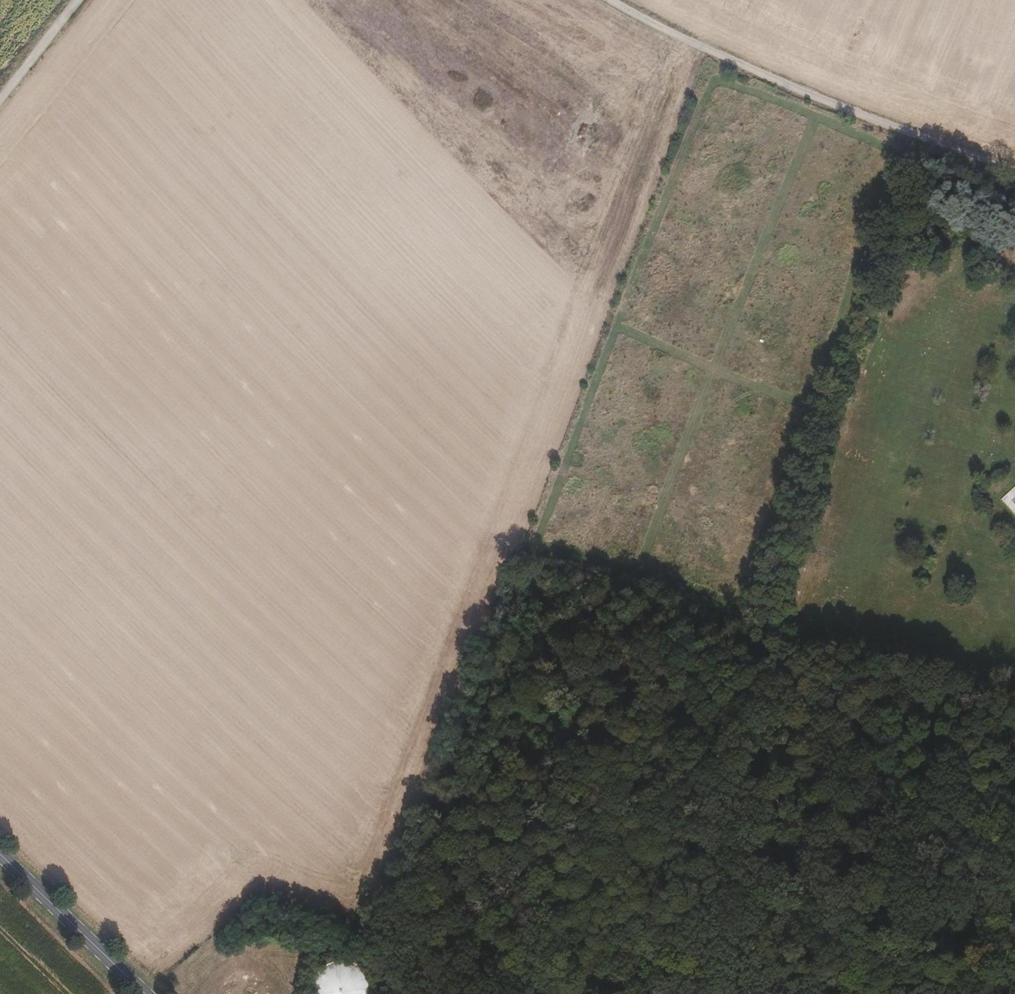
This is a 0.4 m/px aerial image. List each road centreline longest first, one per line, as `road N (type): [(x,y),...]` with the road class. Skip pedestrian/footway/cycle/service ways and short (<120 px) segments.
road 1 (track): [(614,0),(656,27),(1014,171)]
road 2 (secondary): [(0,853),(146,993)]
road 3 (track): [(84,0),(0,101)]

